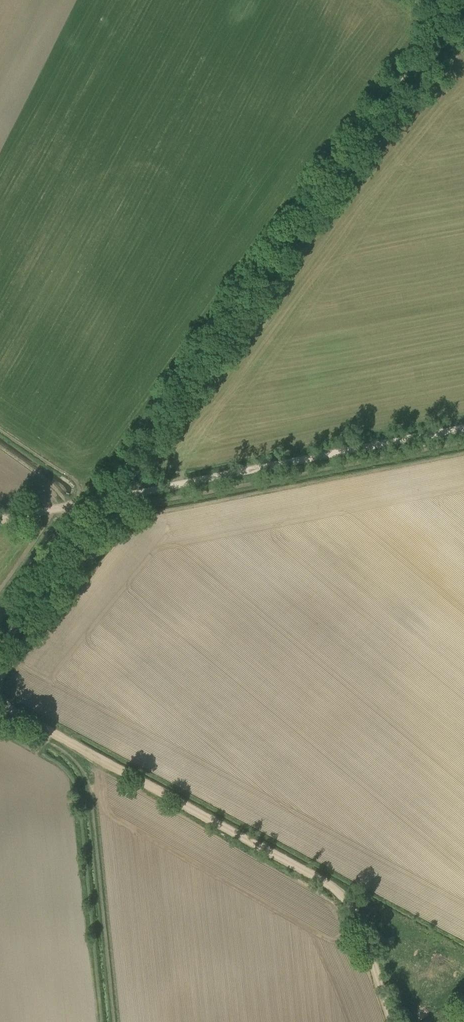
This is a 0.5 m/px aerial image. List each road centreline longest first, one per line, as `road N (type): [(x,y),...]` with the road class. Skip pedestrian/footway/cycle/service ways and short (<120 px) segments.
road 1 (track): [(0,711),(337,894),(355,914),(394,1021)]
road 2 (track): [(125,495),(463,430)]
road 3 (track): [(125,495),(122,516),(0,676)]

